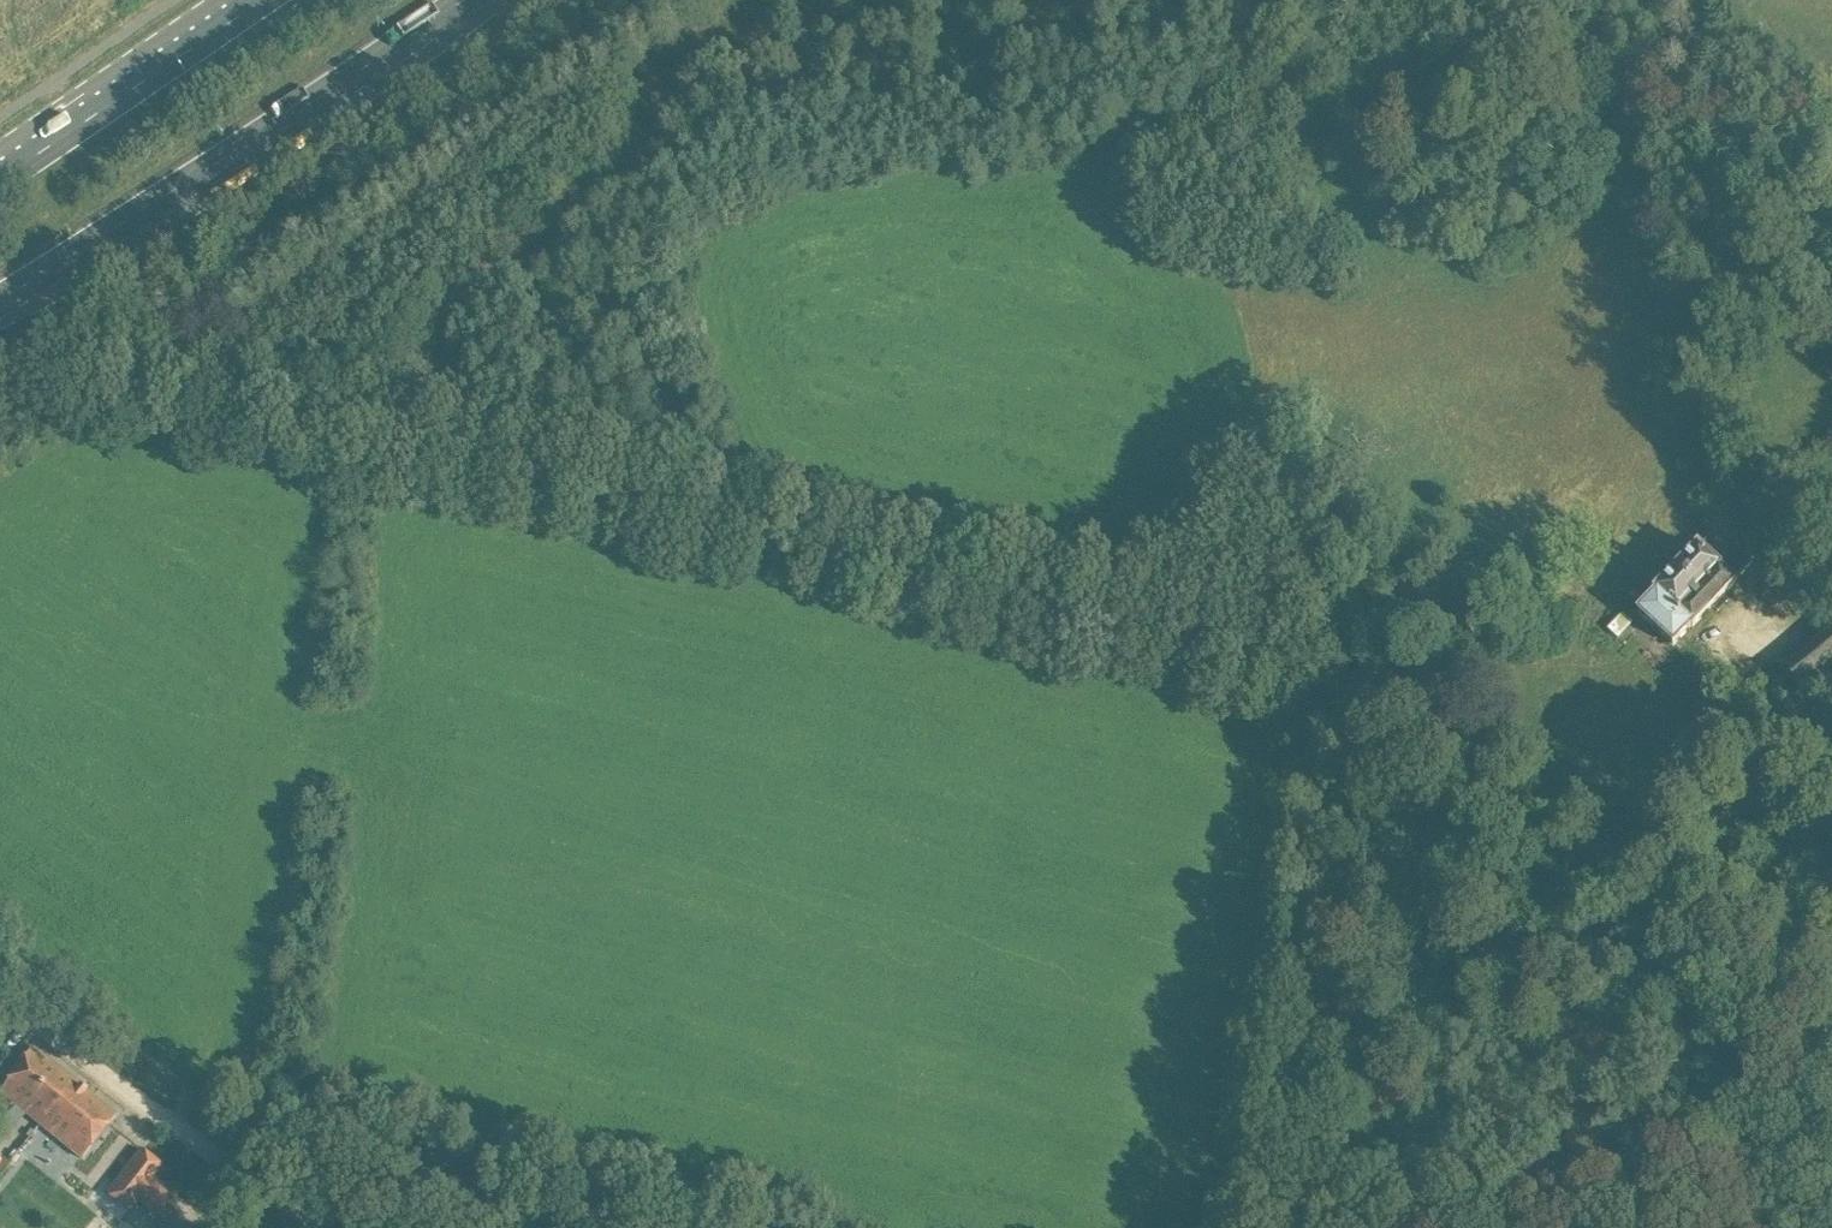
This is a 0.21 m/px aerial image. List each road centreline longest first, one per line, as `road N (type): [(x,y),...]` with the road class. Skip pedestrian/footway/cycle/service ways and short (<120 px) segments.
road 1 (primary): [(0,299),(463,0)]
road 2 (track): [(318,1227),(0,995)]
road 3 (primary): [(260,0),(0,178)]

